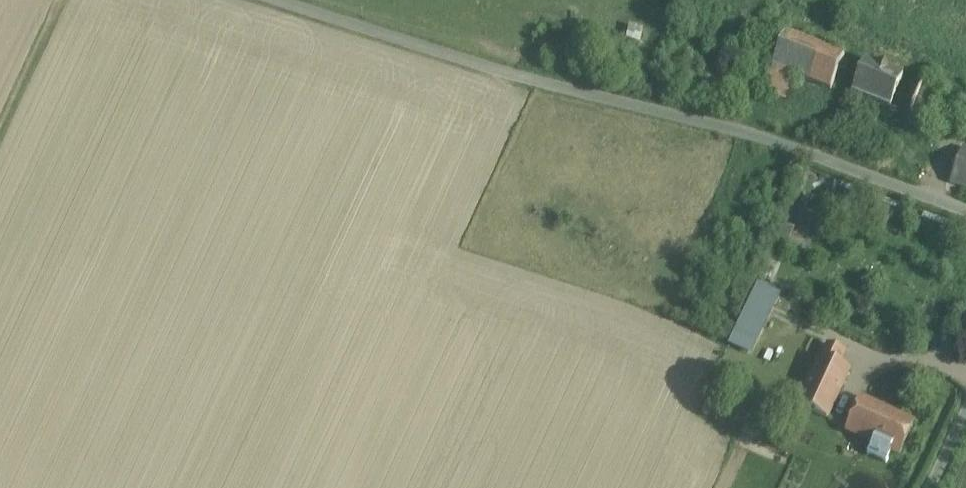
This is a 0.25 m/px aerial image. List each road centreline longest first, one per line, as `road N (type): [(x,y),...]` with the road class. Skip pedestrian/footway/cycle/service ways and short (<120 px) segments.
road 1 (residential): [(965,213),(754,138),(281,0)]
road 2 (track): [(60,0),(0,130)]

